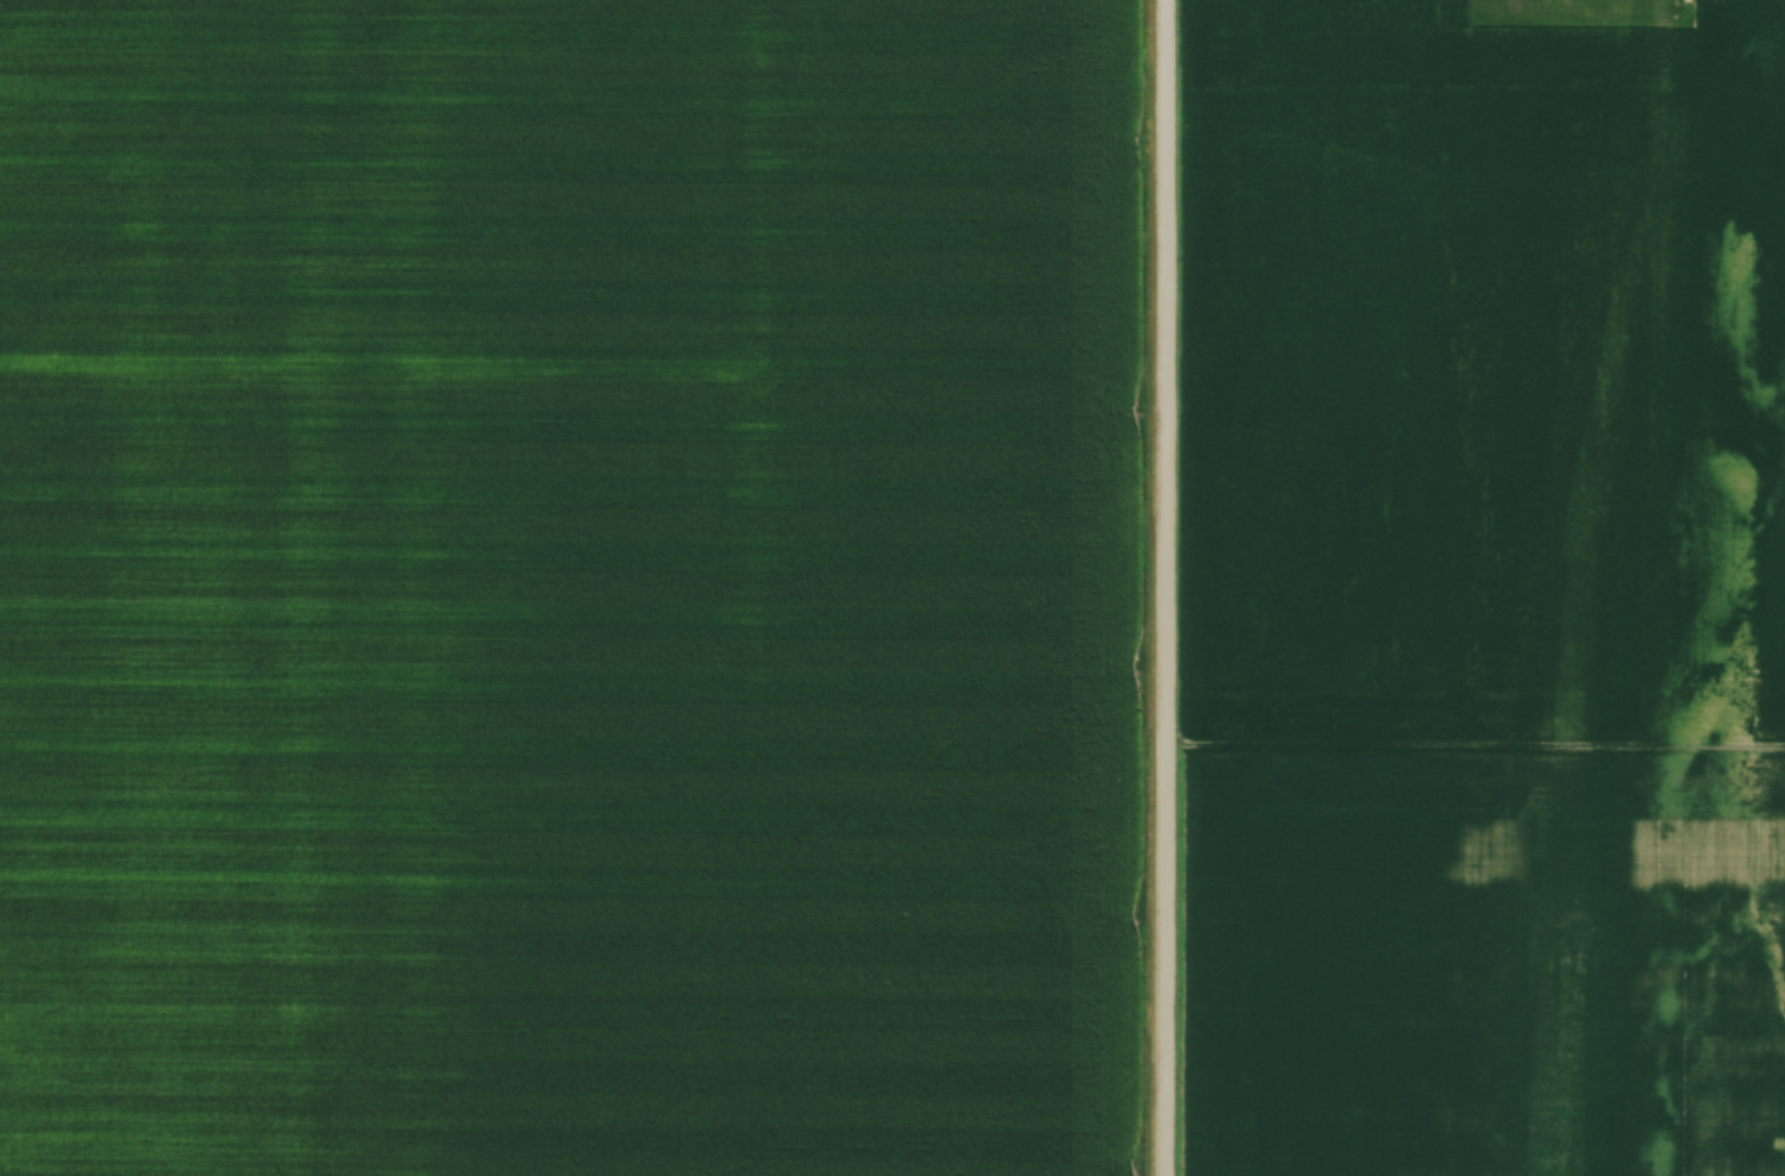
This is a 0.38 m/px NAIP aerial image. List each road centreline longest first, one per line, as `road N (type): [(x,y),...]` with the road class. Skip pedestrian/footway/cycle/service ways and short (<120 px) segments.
road 1 (residential): [(1159,1175),(1165,0)]

